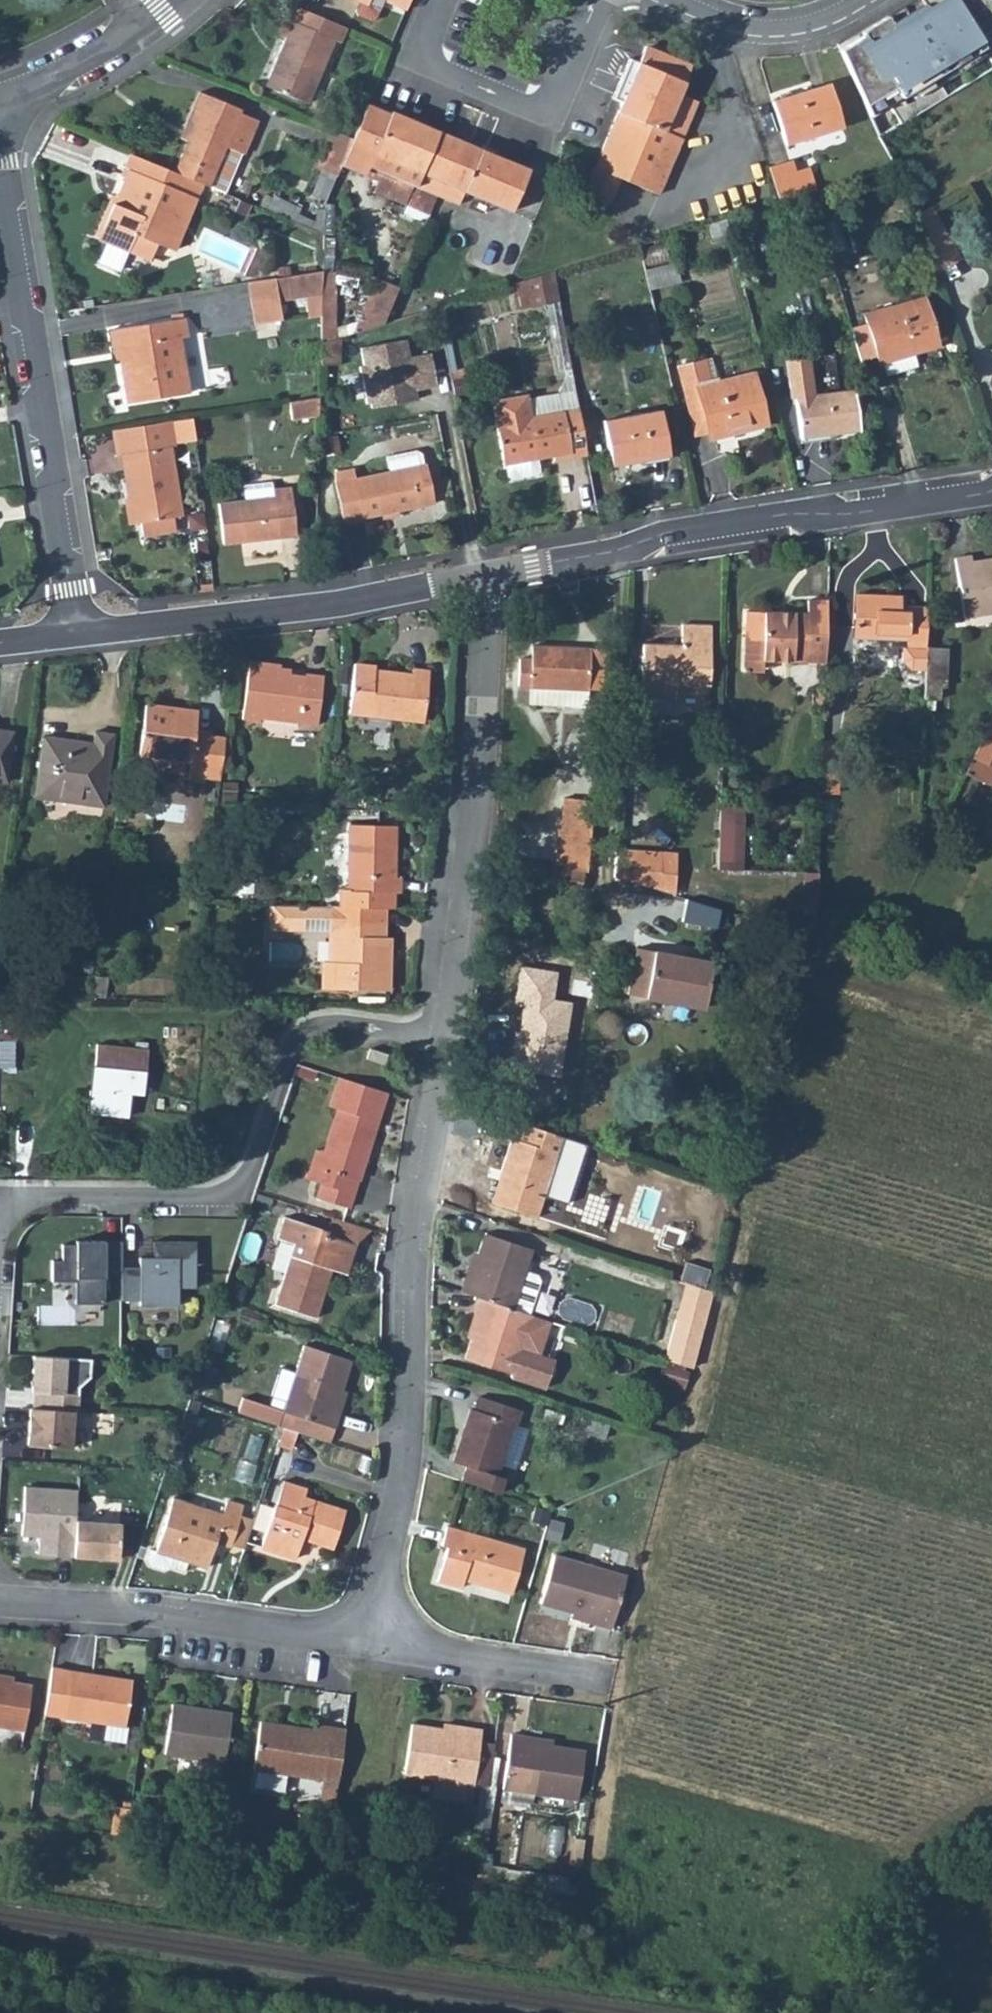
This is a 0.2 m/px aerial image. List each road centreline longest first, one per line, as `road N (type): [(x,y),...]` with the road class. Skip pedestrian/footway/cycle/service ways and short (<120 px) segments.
road 1 (residential): [(364,1636),(403,1477),(414,1248),(446,1040)]
road 2 (residential): [(0,1215),(23,1199),(221,1198),(241,1179),(284,1067),(311,1029),(335,1020),(446,1040)]
road 3 (residential): [(991,481),(485,568)]
road 4 (residential): [(0,143),(78,633)]
road 5 (residential): [(446,1040),(480,787),(485,568)]
road 6 (residential): [(485,568),(336,602),(78,633)]
road 7 (residential): [(0,1604),(364,1636)]
road 8 (residential): [(438,0),(417,52),(548,107),(592,0)]
road 9 (residential): [(364,1636),(593,1676)]
road 10 (residential): [(0,98),(87,58),(175,0)]
road 11 (tertiary): [(854,0),(823,19),(768,31),(671,0)]

